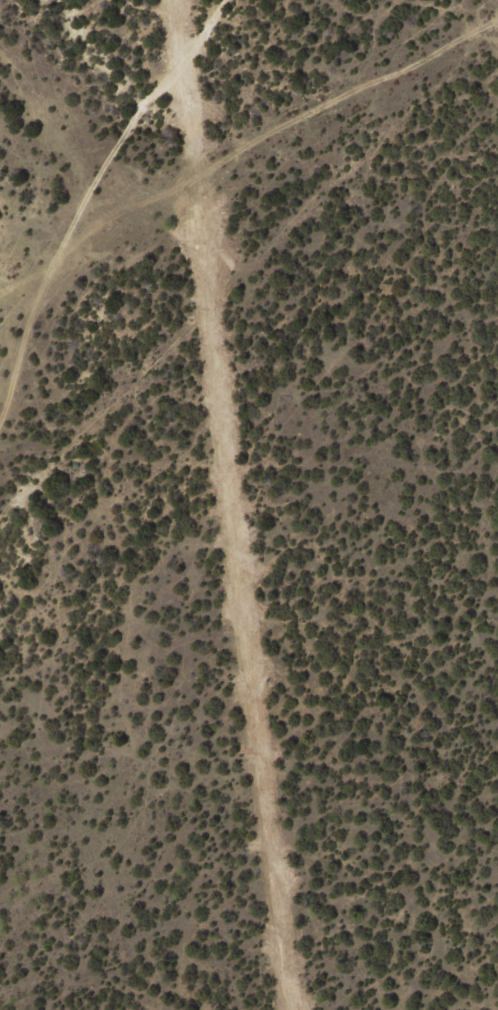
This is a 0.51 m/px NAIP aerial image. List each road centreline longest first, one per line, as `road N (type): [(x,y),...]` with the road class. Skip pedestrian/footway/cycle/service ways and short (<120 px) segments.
road 1 (residential): [(0,443),(215,0)]

